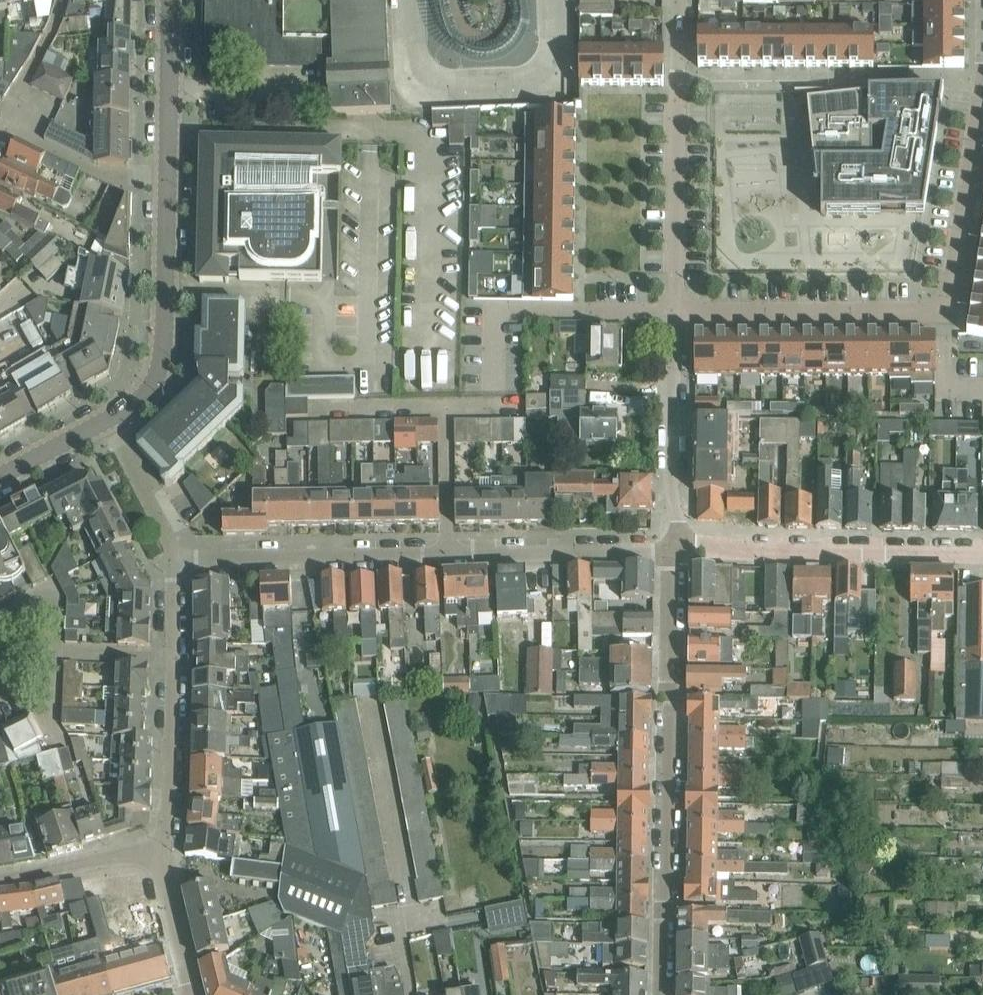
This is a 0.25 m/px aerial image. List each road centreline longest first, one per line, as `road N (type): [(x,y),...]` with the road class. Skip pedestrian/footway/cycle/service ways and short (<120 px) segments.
road 1 (residential): [(180,558),(675,549)]
road 2 (residential): [(982,91),(951,294),(941,309),(675,313)]
road 3 (residential): [(675,549),(661,994)]
road 4 (residential): [(675,313),(681,0)]
road 5 (residential): [(982,555),(675,549)]
road 6 (residential): [(156,849),(164,840),(180,558)]
road 7 (residential): [(409,994),(402,950),(409,920),(371,710)]
road 8 (tertiary): [(111,420),(143,399),(163,363),(172,294),(168,203)]
road 9 (residential): [(675,313),(675,549)]
road 10 (tertiary): [(168,203),(173,0)]
road 11 (residential): [(168,203),(3,125)]
road 12 (residential): [(0,875),(156,849)]
road 13 (residential): [(180,558),(111,420)]
road 14 (residential): [(189,994),(156,849)]
road 15 (residential): [(3,125),(64,0)]
road 16 (tertiary): [(0,477),(111,420)]

